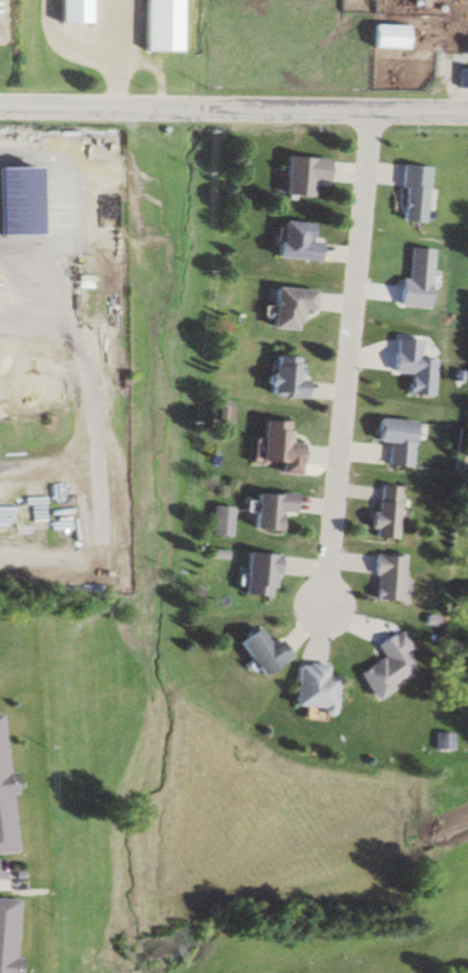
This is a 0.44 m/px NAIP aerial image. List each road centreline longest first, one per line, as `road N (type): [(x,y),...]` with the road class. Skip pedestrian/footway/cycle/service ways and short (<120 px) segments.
road 1 (residential): [(322,604),(372,112)]
road 2 (residential): [(467,113),(0,103)]

